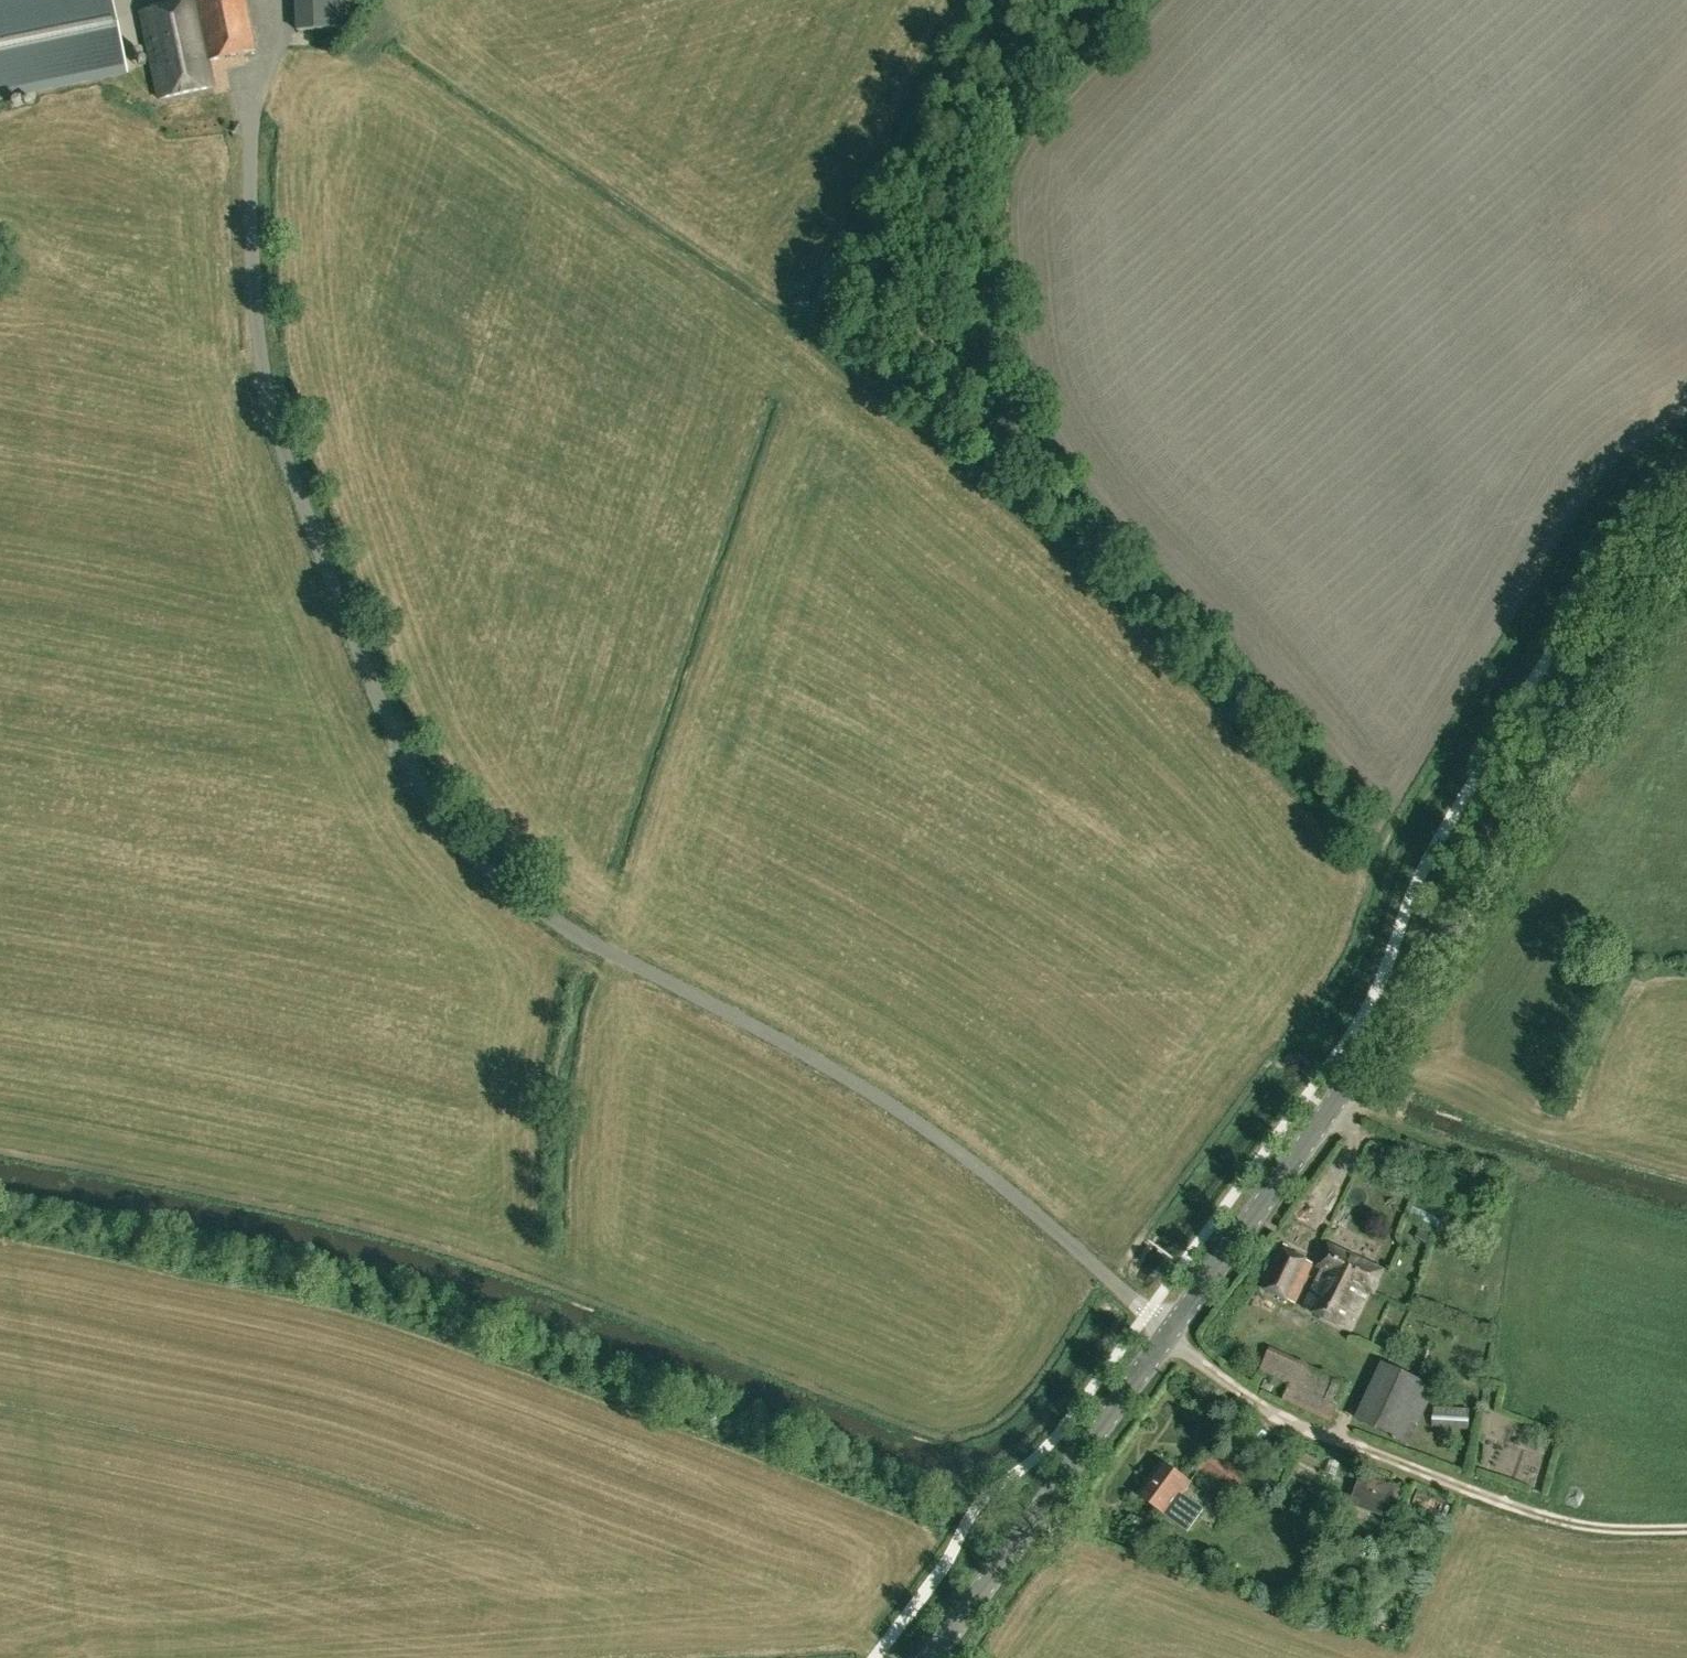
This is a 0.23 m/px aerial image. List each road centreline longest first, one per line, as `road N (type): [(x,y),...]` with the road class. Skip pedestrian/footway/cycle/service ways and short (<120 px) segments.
road 1 (secondary): [(922,1657),(1172,1332),(1430,963),(1651,587),(1686,546)]

